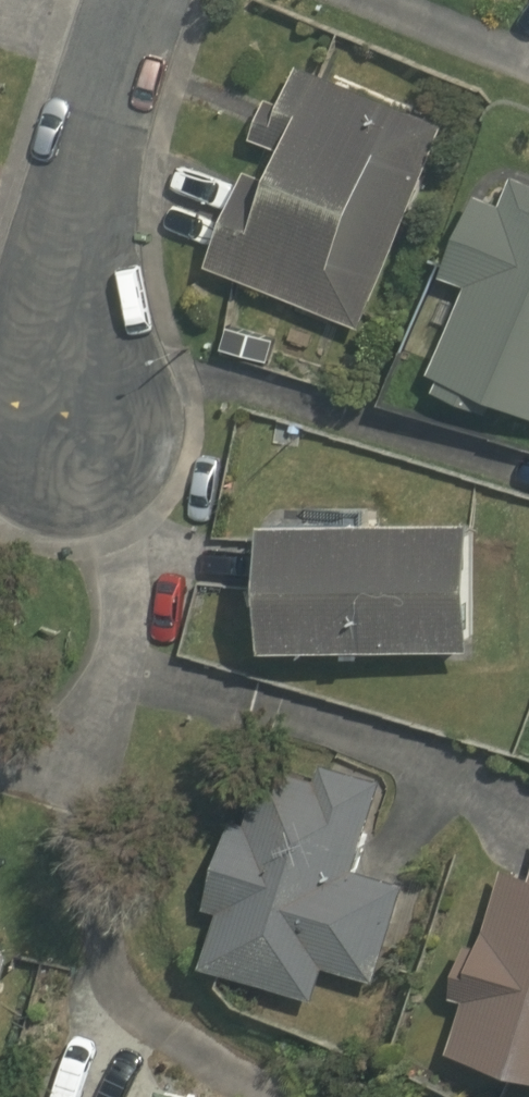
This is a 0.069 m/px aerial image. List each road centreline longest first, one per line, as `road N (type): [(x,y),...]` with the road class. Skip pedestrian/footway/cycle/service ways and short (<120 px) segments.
road 1 (residential): [(161,68),(105,283),(79,482)]
road 2 (residential): [(0,769),(61,756),(94,725),(115,682),(121,597),(79,482)]
road 3 (residential): [(528,72),(361,0)]
road 4 (residential): [(161,68),(0,14)]

